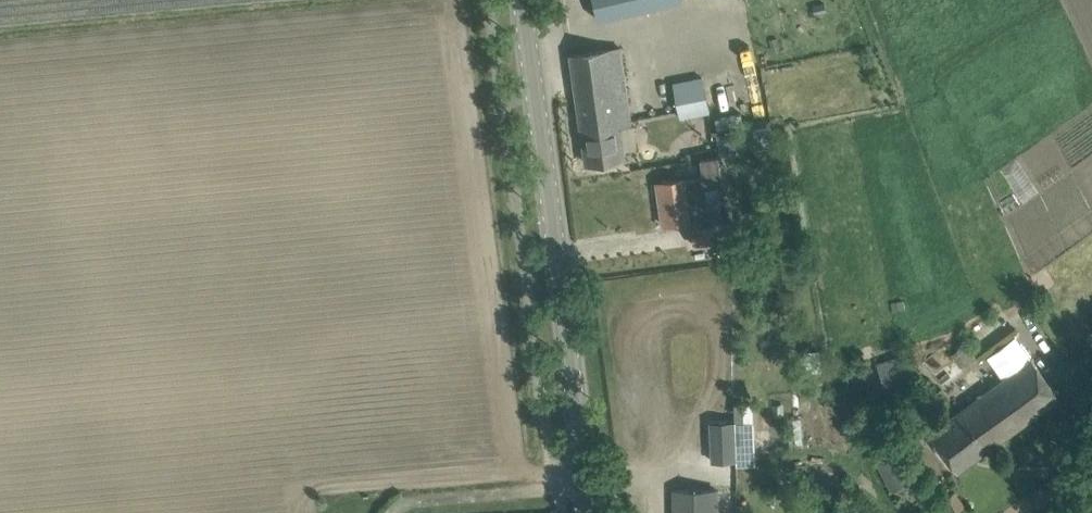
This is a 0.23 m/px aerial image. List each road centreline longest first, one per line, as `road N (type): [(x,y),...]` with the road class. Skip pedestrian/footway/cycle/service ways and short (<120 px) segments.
road 1 (tertiary): [(590,512),(522,0)]

